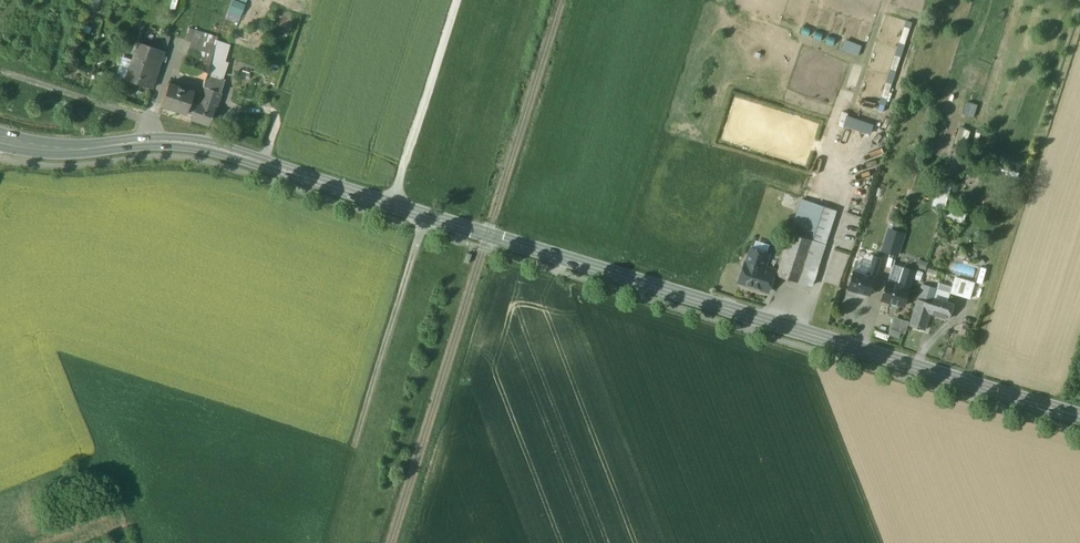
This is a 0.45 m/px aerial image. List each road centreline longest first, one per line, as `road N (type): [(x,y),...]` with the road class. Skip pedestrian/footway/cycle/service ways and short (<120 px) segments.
road 1 (secondary): [(1079,417),(215,147),(155,141),(40,150),(0,142)]
road 2 (track): [(393,205),(457,0)]

